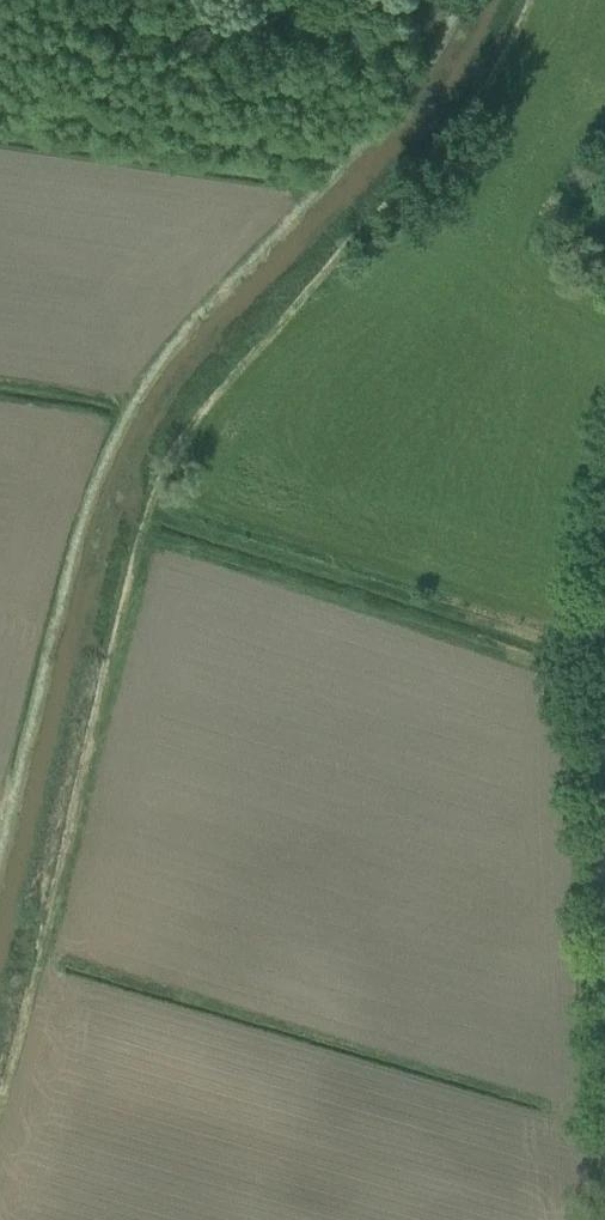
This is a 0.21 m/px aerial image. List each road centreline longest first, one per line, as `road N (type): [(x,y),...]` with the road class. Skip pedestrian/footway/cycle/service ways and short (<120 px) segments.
road 1 (unclassified): [(604,914),(604,653)]

